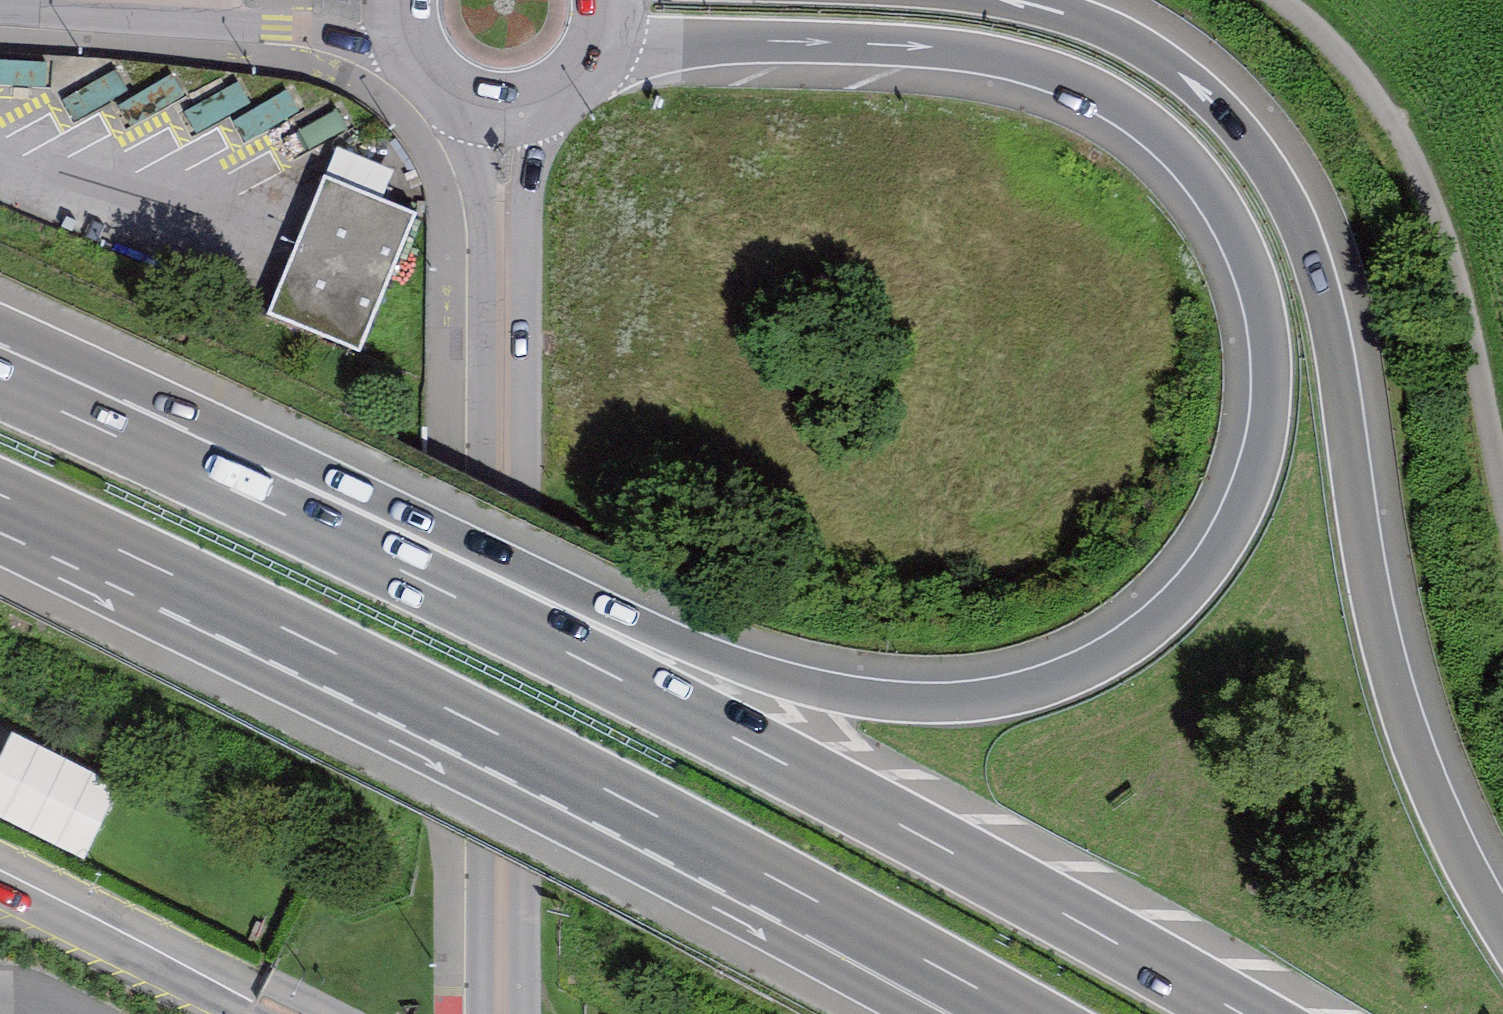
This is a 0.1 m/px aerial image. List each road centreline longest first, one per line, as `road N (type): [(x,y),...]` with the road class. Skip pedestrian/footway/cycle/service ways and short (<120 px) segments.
road 1 (trunk): [(609,40),(978,58),(1089,95),(1166,146),(1228,227),(1267,351),(1254,471),(1197,576),(1113,651),(1032,687),(956,699),(877,697),(744,667),(229,486)]
road 2 (trunk): [(1242,1013),(649,692),(229,486)]
road 3 (trunk): [(1502,926),(1448,821),(1398,686),(1366,557),(1338,353),(1305,226),(1260,145),(1195,77),(1101,19),(1042,0)]
road 4 (trunk): [(0,494),(379,676),(947,971)]
road 5 (tertiary): [(498,1013),(507,105)]
road 6 (track): [(1282,0),(1381,102),(1449,233),(1502,504)]
road 7 (trunk): [(229,486),(0,385)]
road 8 (tertiary): [(404,0),(422,59),(445,83),(507,105)]
road 9 (tertiary): [(507,105),(568,89),(609,40)]

